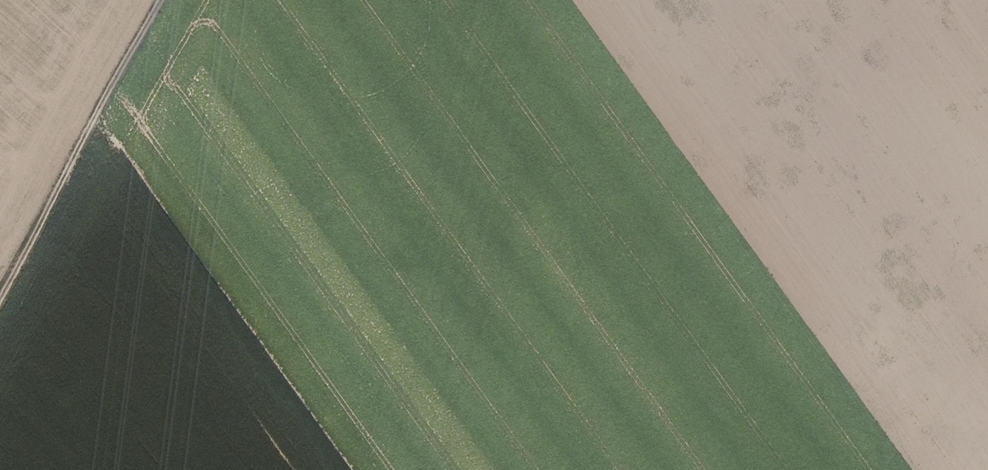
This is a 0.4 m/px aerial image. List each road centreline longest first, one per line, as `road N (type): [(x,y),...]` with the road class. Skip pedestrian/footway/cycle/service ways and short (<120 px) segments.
road 1 (track): [(159,0),(0,298)]

